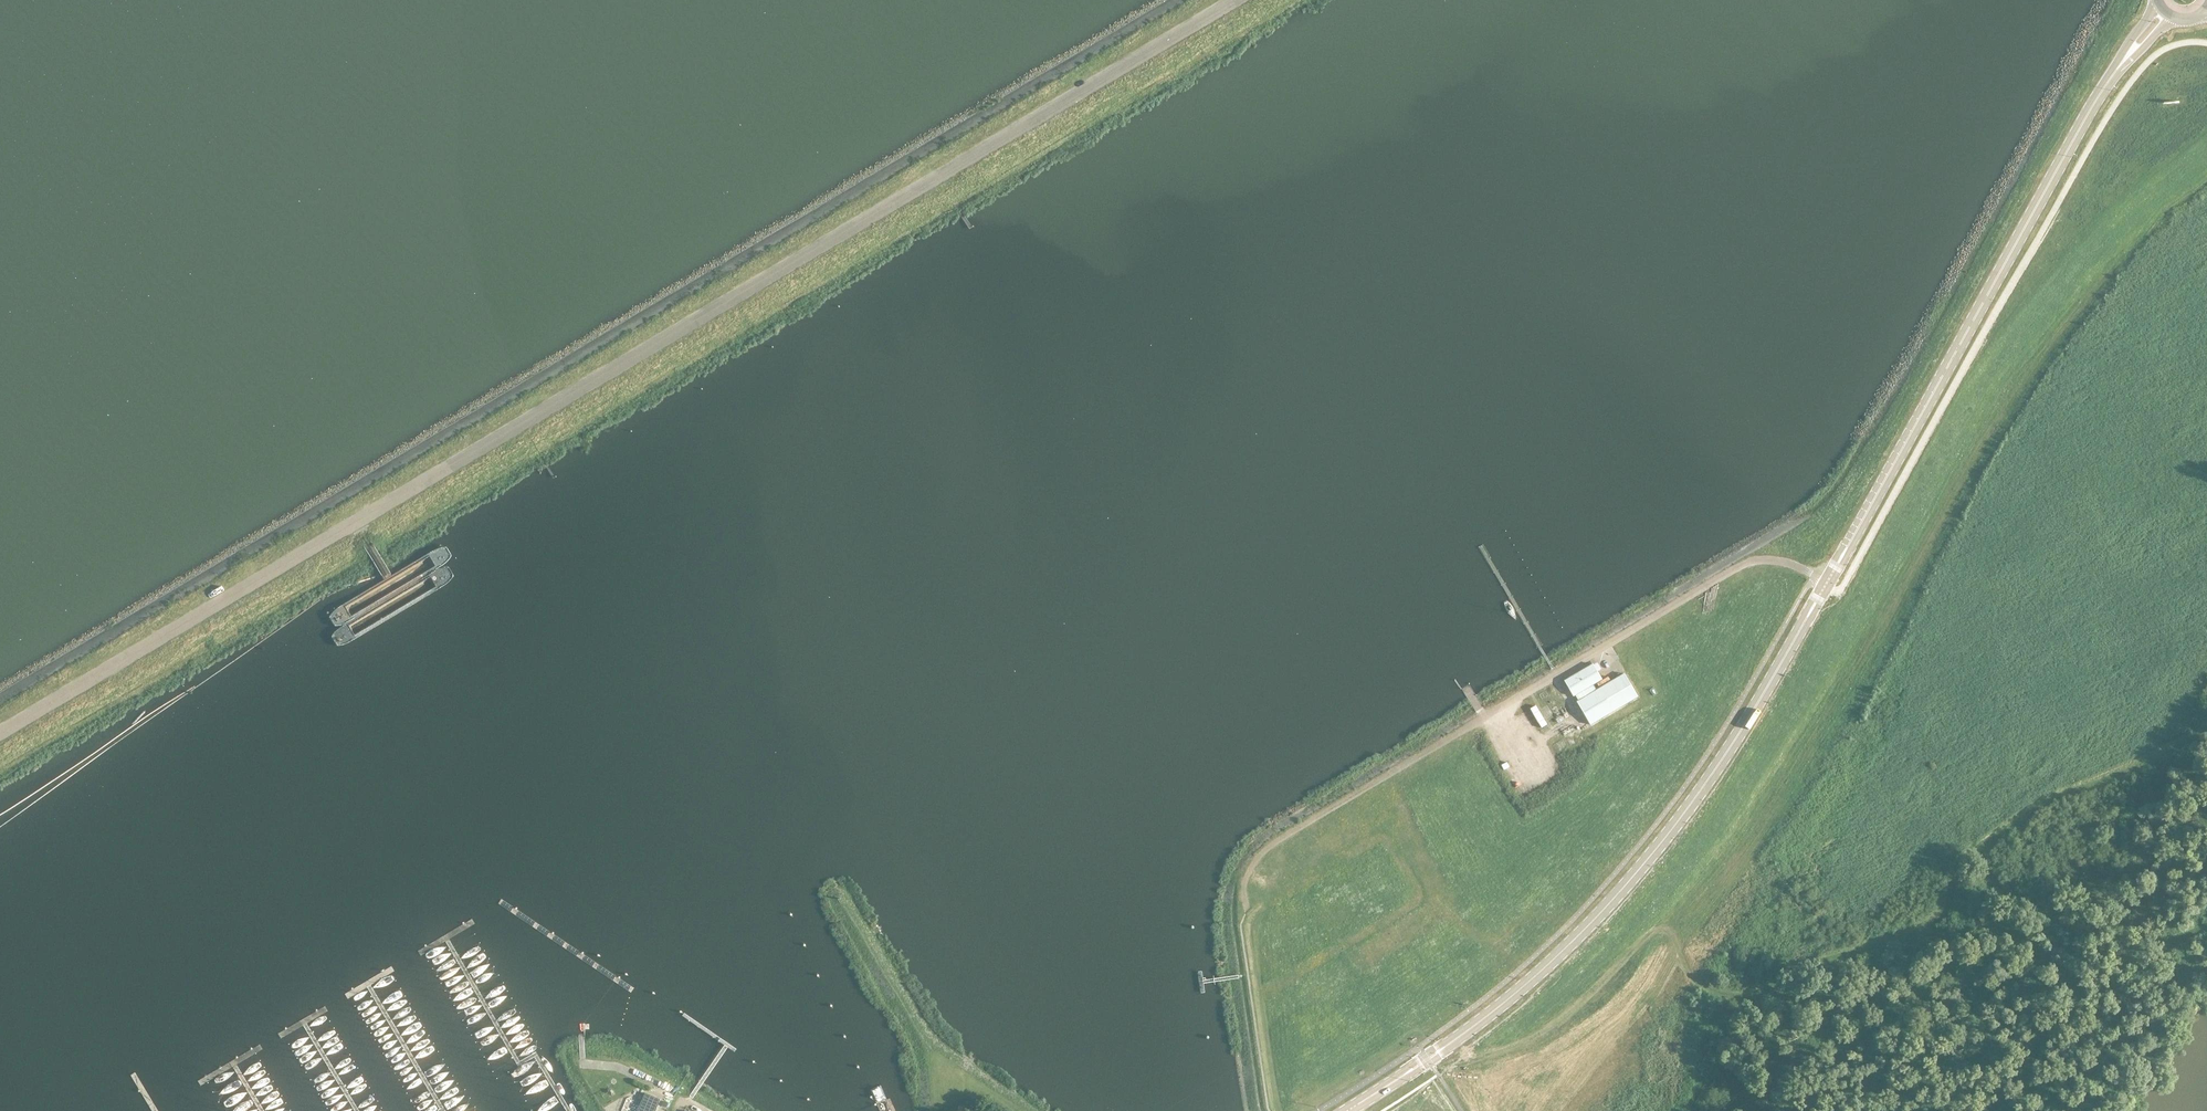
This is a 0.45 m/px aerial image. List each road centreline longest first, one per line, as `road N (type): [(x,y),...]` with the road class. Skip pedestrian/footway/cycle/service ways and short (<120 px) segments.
road 1 (unclassified): [(0,735),(1236,0)]
road 2 (secondary): [(1346,1110),(1501,1003),(1628,882),(1717,766),(1826,584)]
road 3 (unclassified): [(1250,910),(1244,888),(1250,861),(1278,839),(1731,570),(1774,558),(1826,584)]
road 4 (secondary): [(1826,584),(2101,89),(2127,57)]

